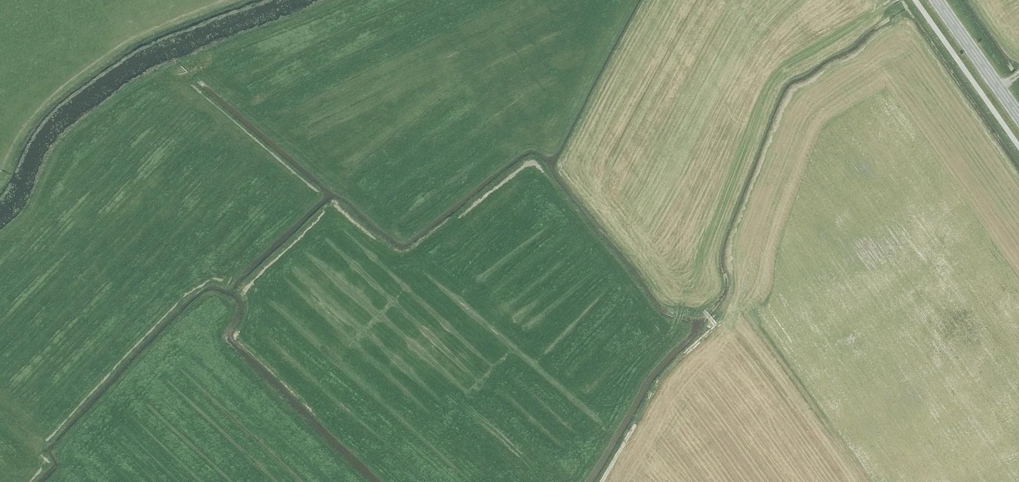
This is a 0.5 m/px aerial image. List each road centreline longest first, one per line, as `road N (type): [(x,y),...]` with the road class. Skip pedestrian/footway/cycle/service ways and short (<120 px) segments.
road 1 (primary): [(1018,116),(937,0)]

